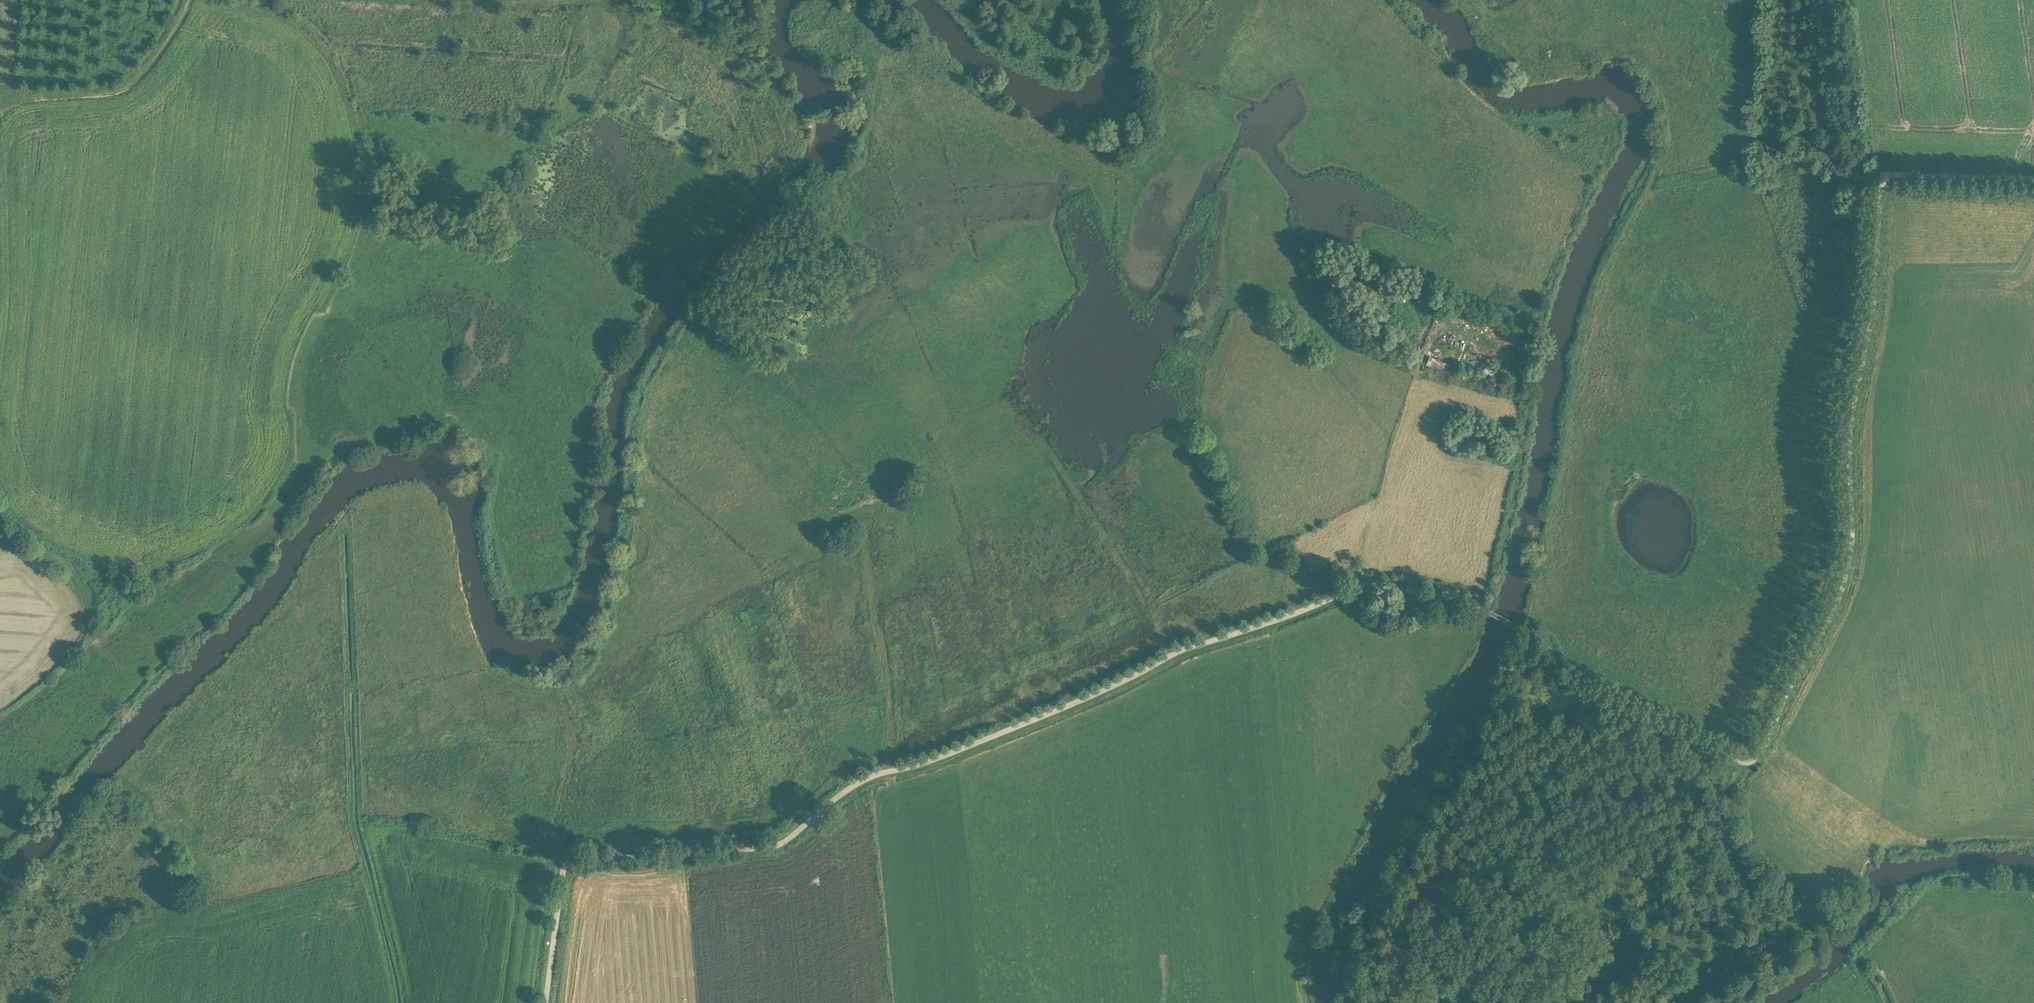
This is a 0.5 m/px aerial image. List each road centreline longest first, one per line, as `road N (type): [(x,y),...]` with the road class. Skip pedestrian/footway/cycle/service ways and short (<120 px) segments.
road 1 (track): [(885,772),(890,719),(861,511),(824,534)]
road 2 (track): [(191,0),(156,61),(131,84),(27,99),(0,115)]
road 3 (track): [(1424,358),(1356,587)]
road 4 (track): [(57,1002),(123,918),(187,907),(186,863)]
road 5 (track): [(95,642),(71,571),(0,535)]
road 6 (unclassified): [(2033,179),(1884,175)]

